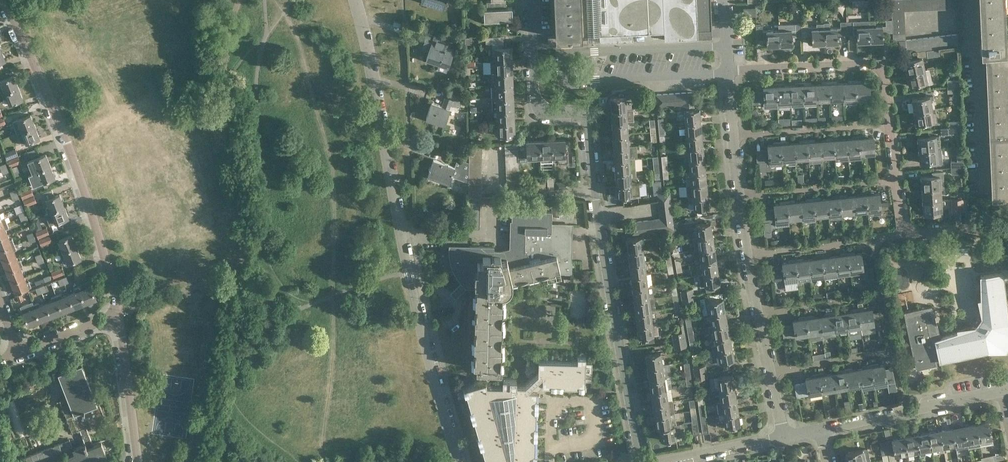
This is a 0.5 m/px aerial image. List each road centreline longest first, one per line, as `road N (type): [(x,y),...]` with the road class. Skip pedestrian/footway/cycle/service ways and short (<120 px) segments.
road 1 (residential): [(533,0),(537,113),(589,123),(641,461)]
road 2 (residential): [(459,461),(409,275),(354,0)]
road 3 (residential): [(117,316),(97,234),(0,0)]
road 4 (residential): [(888,125),(883,65),(728,73)]
road 5 (residential): [(738,196),(894,181)]
road 6 (residential): [(732,137),(888,125)]
road 7 (residential): [(136,461),(117,316)]
road 8 (residential): [(747,256),(874,240)]
road 9 (residential): [(760,317),(884,299)]
road 10 (residential): [(771,372),(893,351)]
road 11 (residential): [(668,461),(785,437)]

